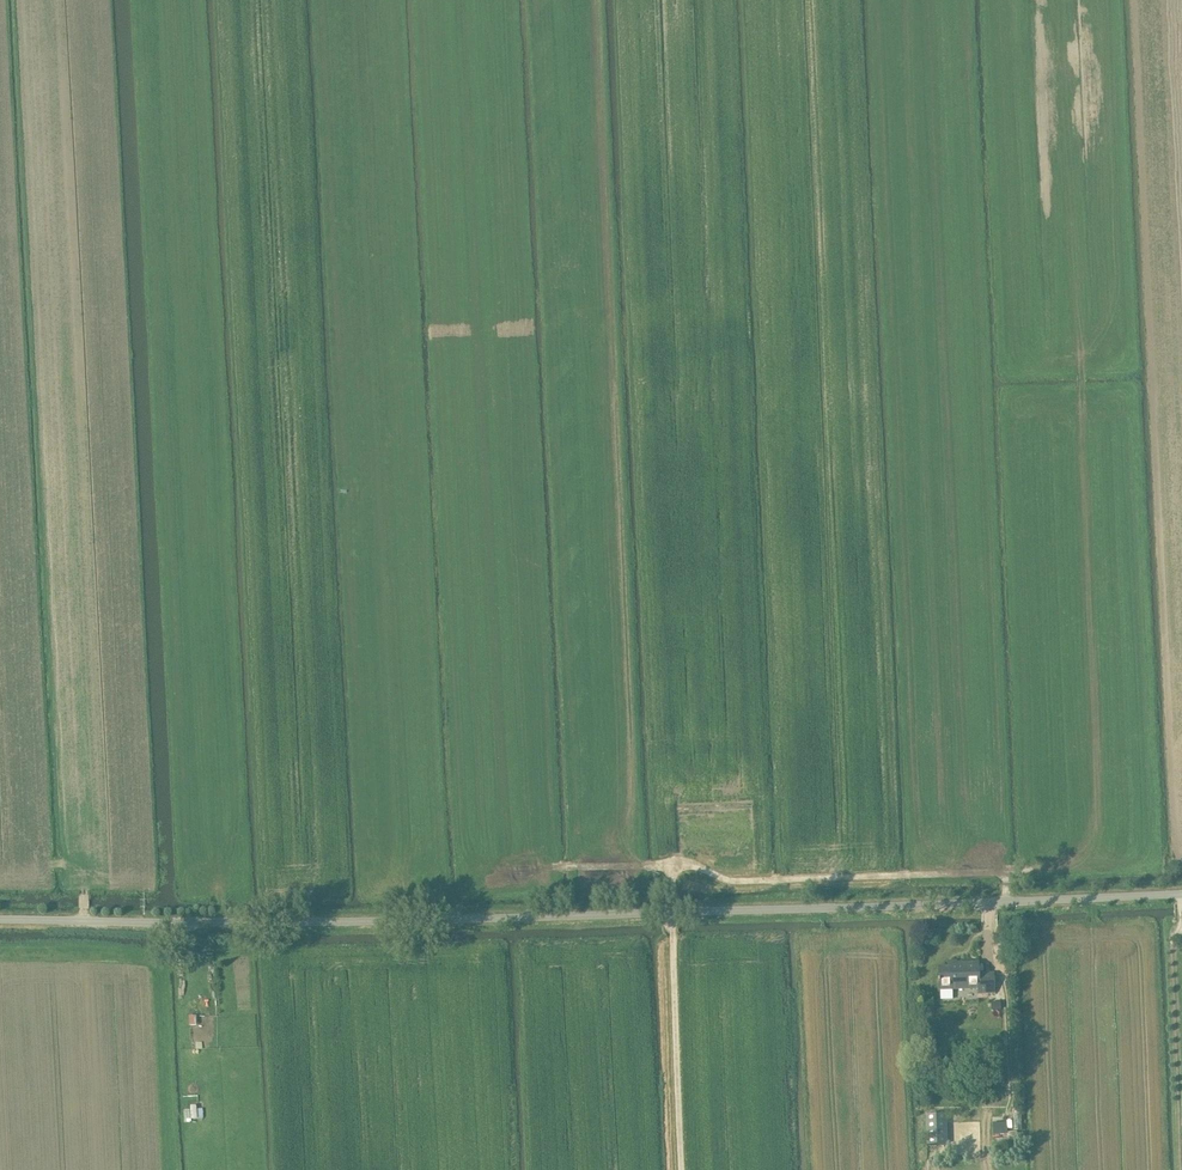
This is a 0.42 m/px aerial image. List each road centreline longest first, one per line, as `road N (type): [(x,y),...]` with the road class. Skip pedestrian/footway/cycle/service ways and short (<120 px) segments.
road 1 (unclassified): [(0,920),(242,922),(1181,894)]
road 2 (track): [(587,0),(616,794),(620,853),(631,865)]
road 3 (track): [(682,1169),(671,863),(556,867)]
road 4 (track): [(671,863),(733,881),(1033,870)]

